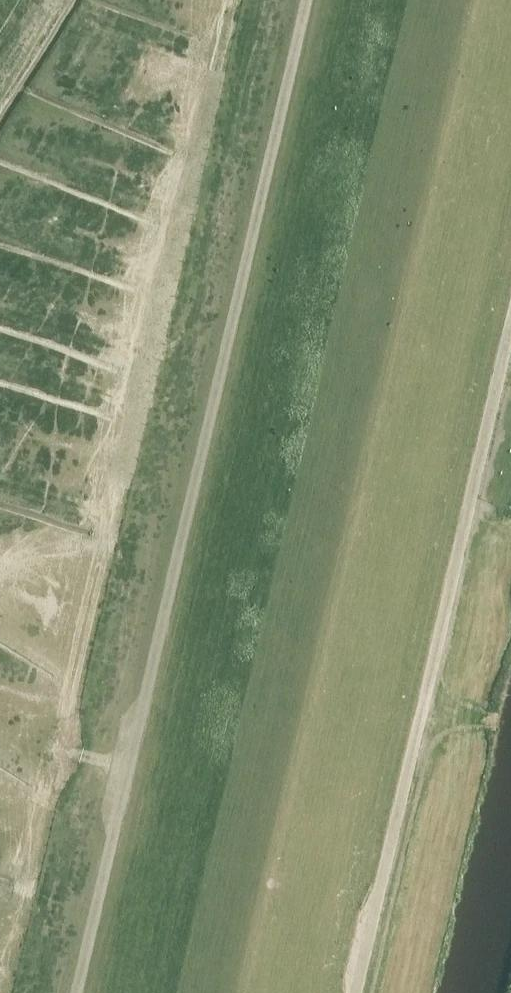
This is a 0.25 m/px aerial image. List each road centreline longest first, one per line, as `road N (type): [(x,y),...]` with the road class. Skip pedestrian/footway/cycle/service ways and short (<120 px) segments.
road 1 (track): [(76,992),(310,0)]
road 2 (track): [(510,330),(358,992)]

